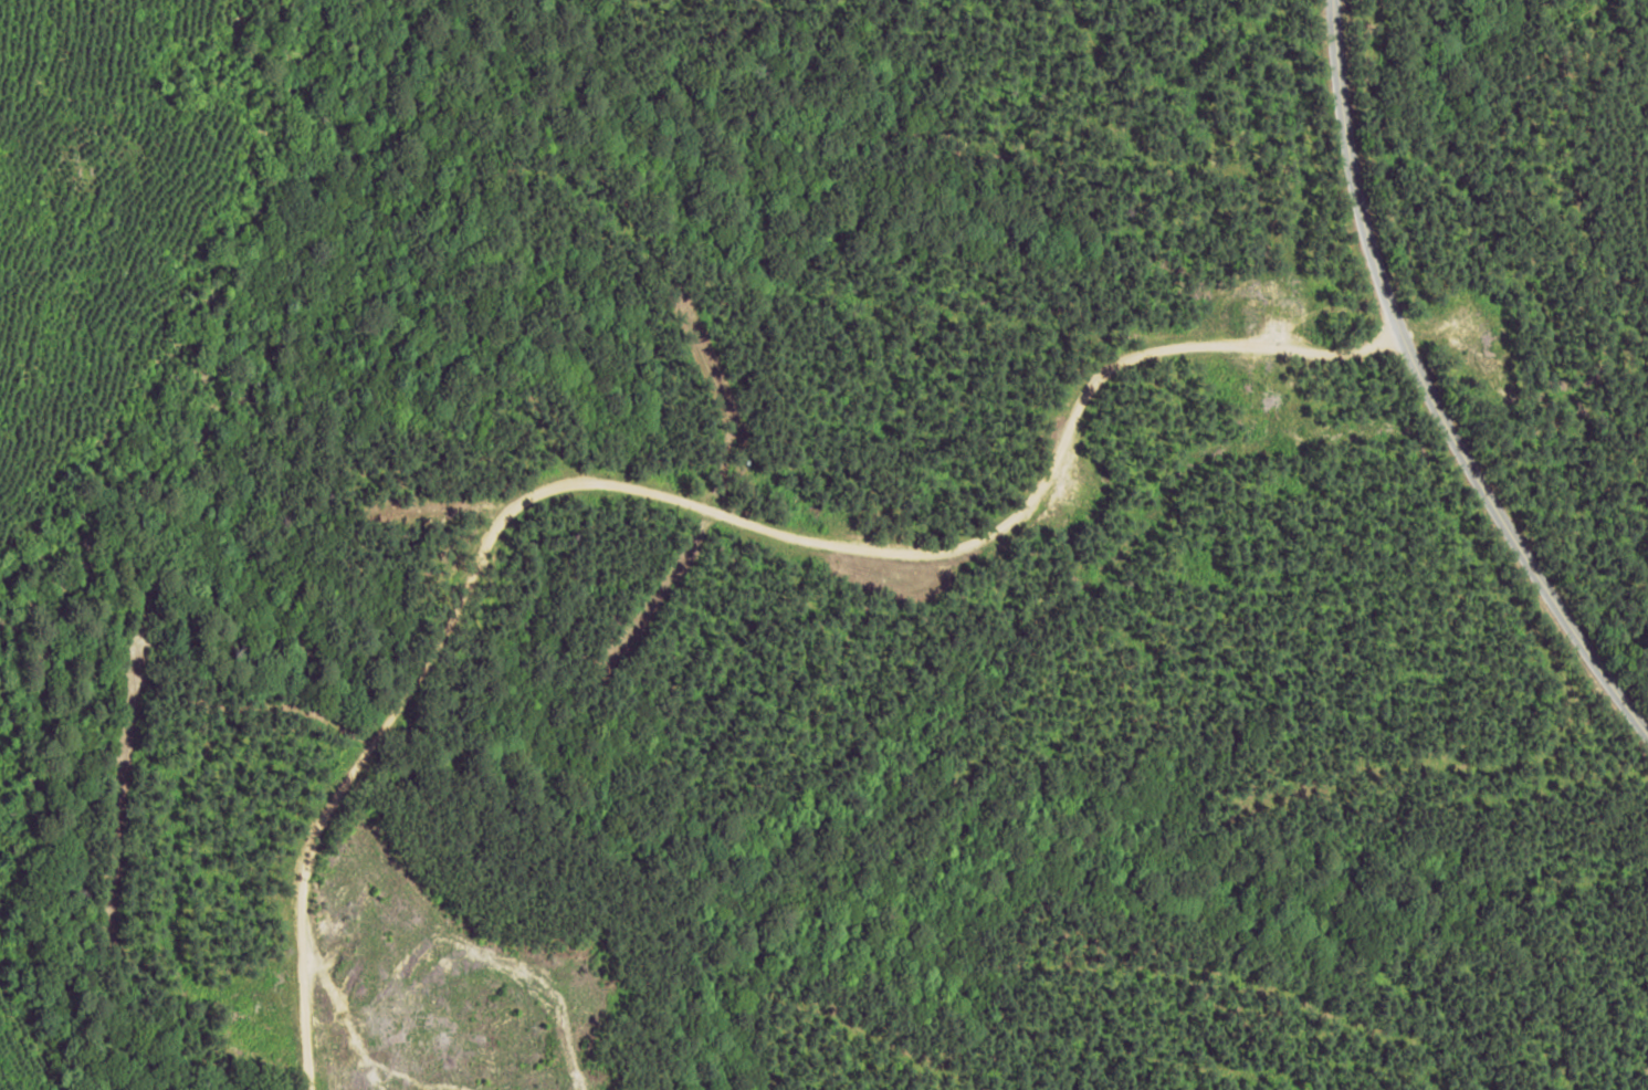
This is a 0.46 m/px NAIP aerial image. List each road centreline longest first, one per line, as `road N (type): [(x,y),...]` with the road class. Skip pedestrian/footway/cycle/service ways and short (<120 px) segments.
road 1 (tertiary): [(1647,769),(1440,479),(1347,280),(1291,0)]

